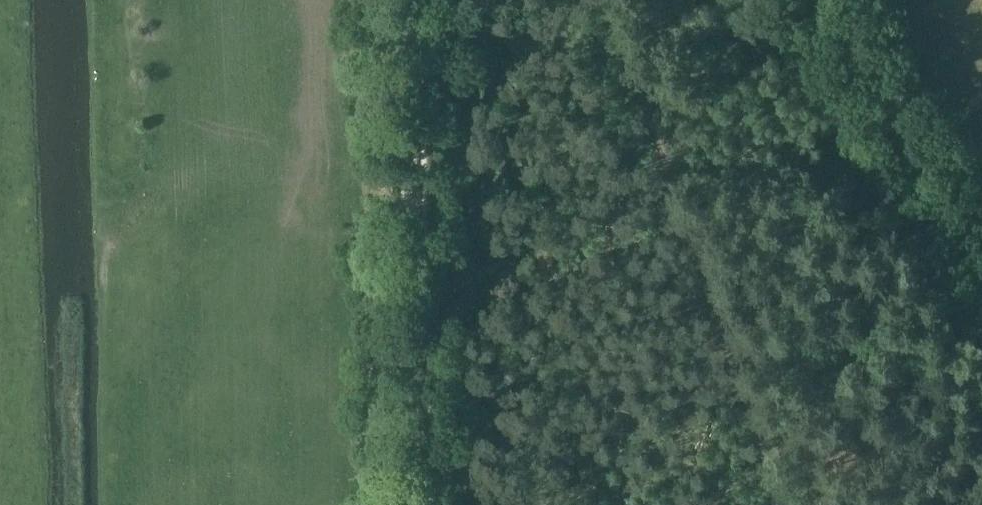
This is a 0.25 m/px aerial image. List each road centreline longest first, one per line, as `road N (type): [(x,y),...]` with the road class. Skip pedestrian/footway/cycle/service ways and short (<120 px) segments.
road 1 (track): [(397,504),(387,0)]
road 2 (track): [(827,0),(863,83),(981,279)]

